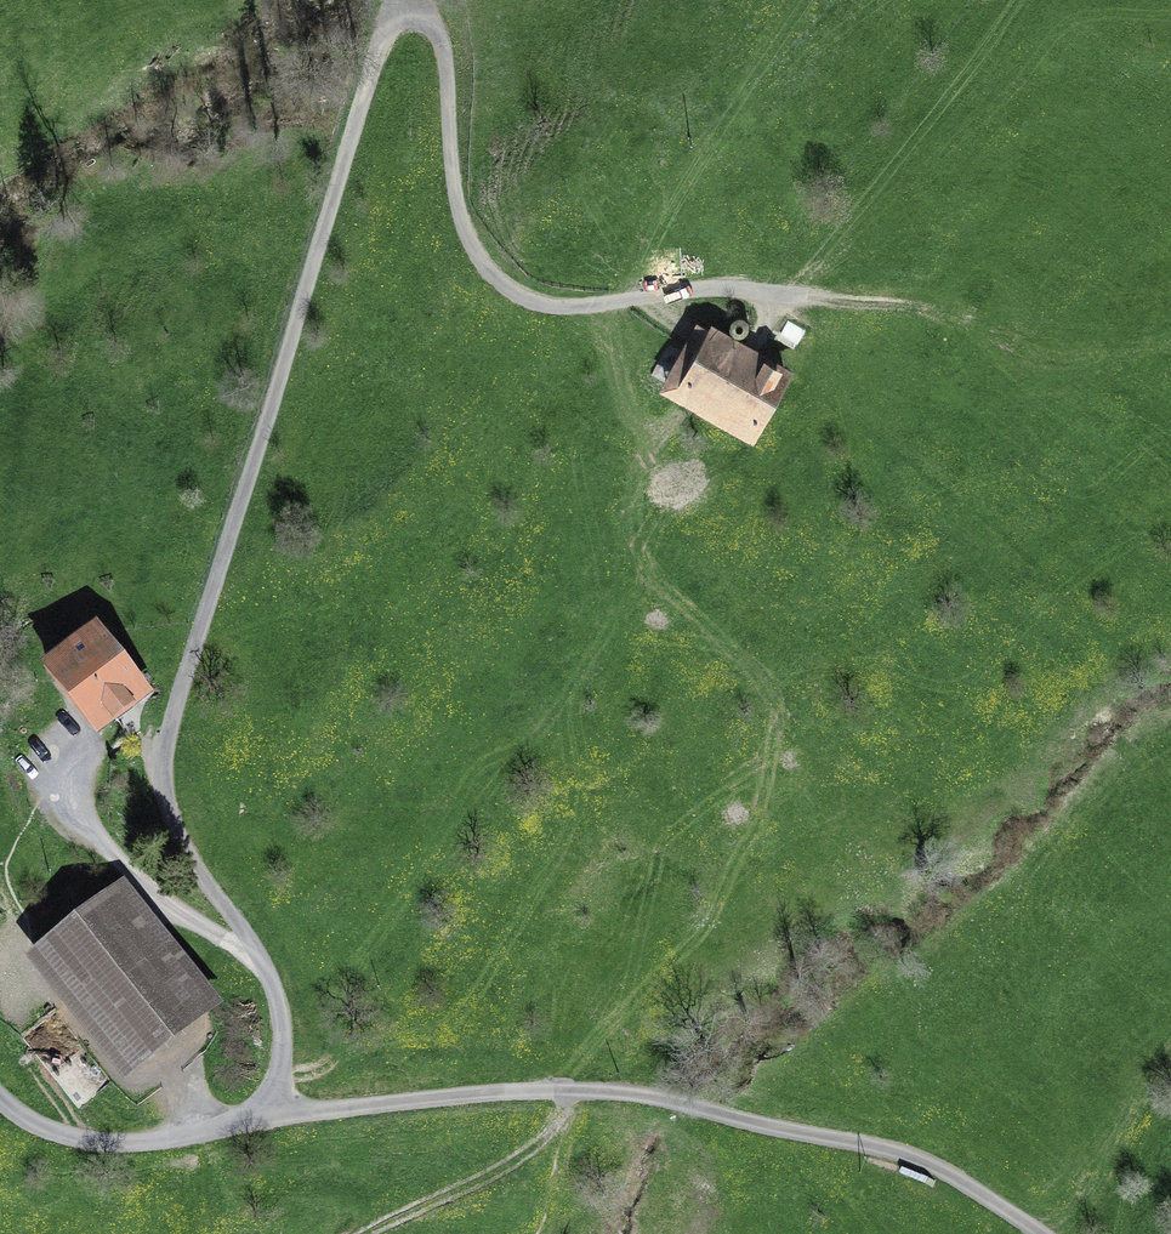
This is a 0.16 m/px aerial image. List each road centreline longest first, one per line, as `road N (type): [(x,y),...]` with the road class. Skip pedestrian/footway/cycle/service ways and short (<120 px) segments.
road 1 (track): [(397,0),(347,120),(194,658),(159,744),(169,818),(256,956),(281,1026),(278,1100),(313,1114),(565,1093),(698,1104),(918,1157),(1037,1233)]
road 2 (track): [(800,298),(653,292),(585,312),(533,303),(482,270),(452,169),(439,49),(409,0)]
road 3 (track): [(736,295),(706,214),(827,0)]
road 4 (unclassified): [(0,1098),(68,1136),(167,1143),(235,1127),(278,1100)]
road 5 (track): [(1170,1064),(1129,1130),(1106,1233)]

